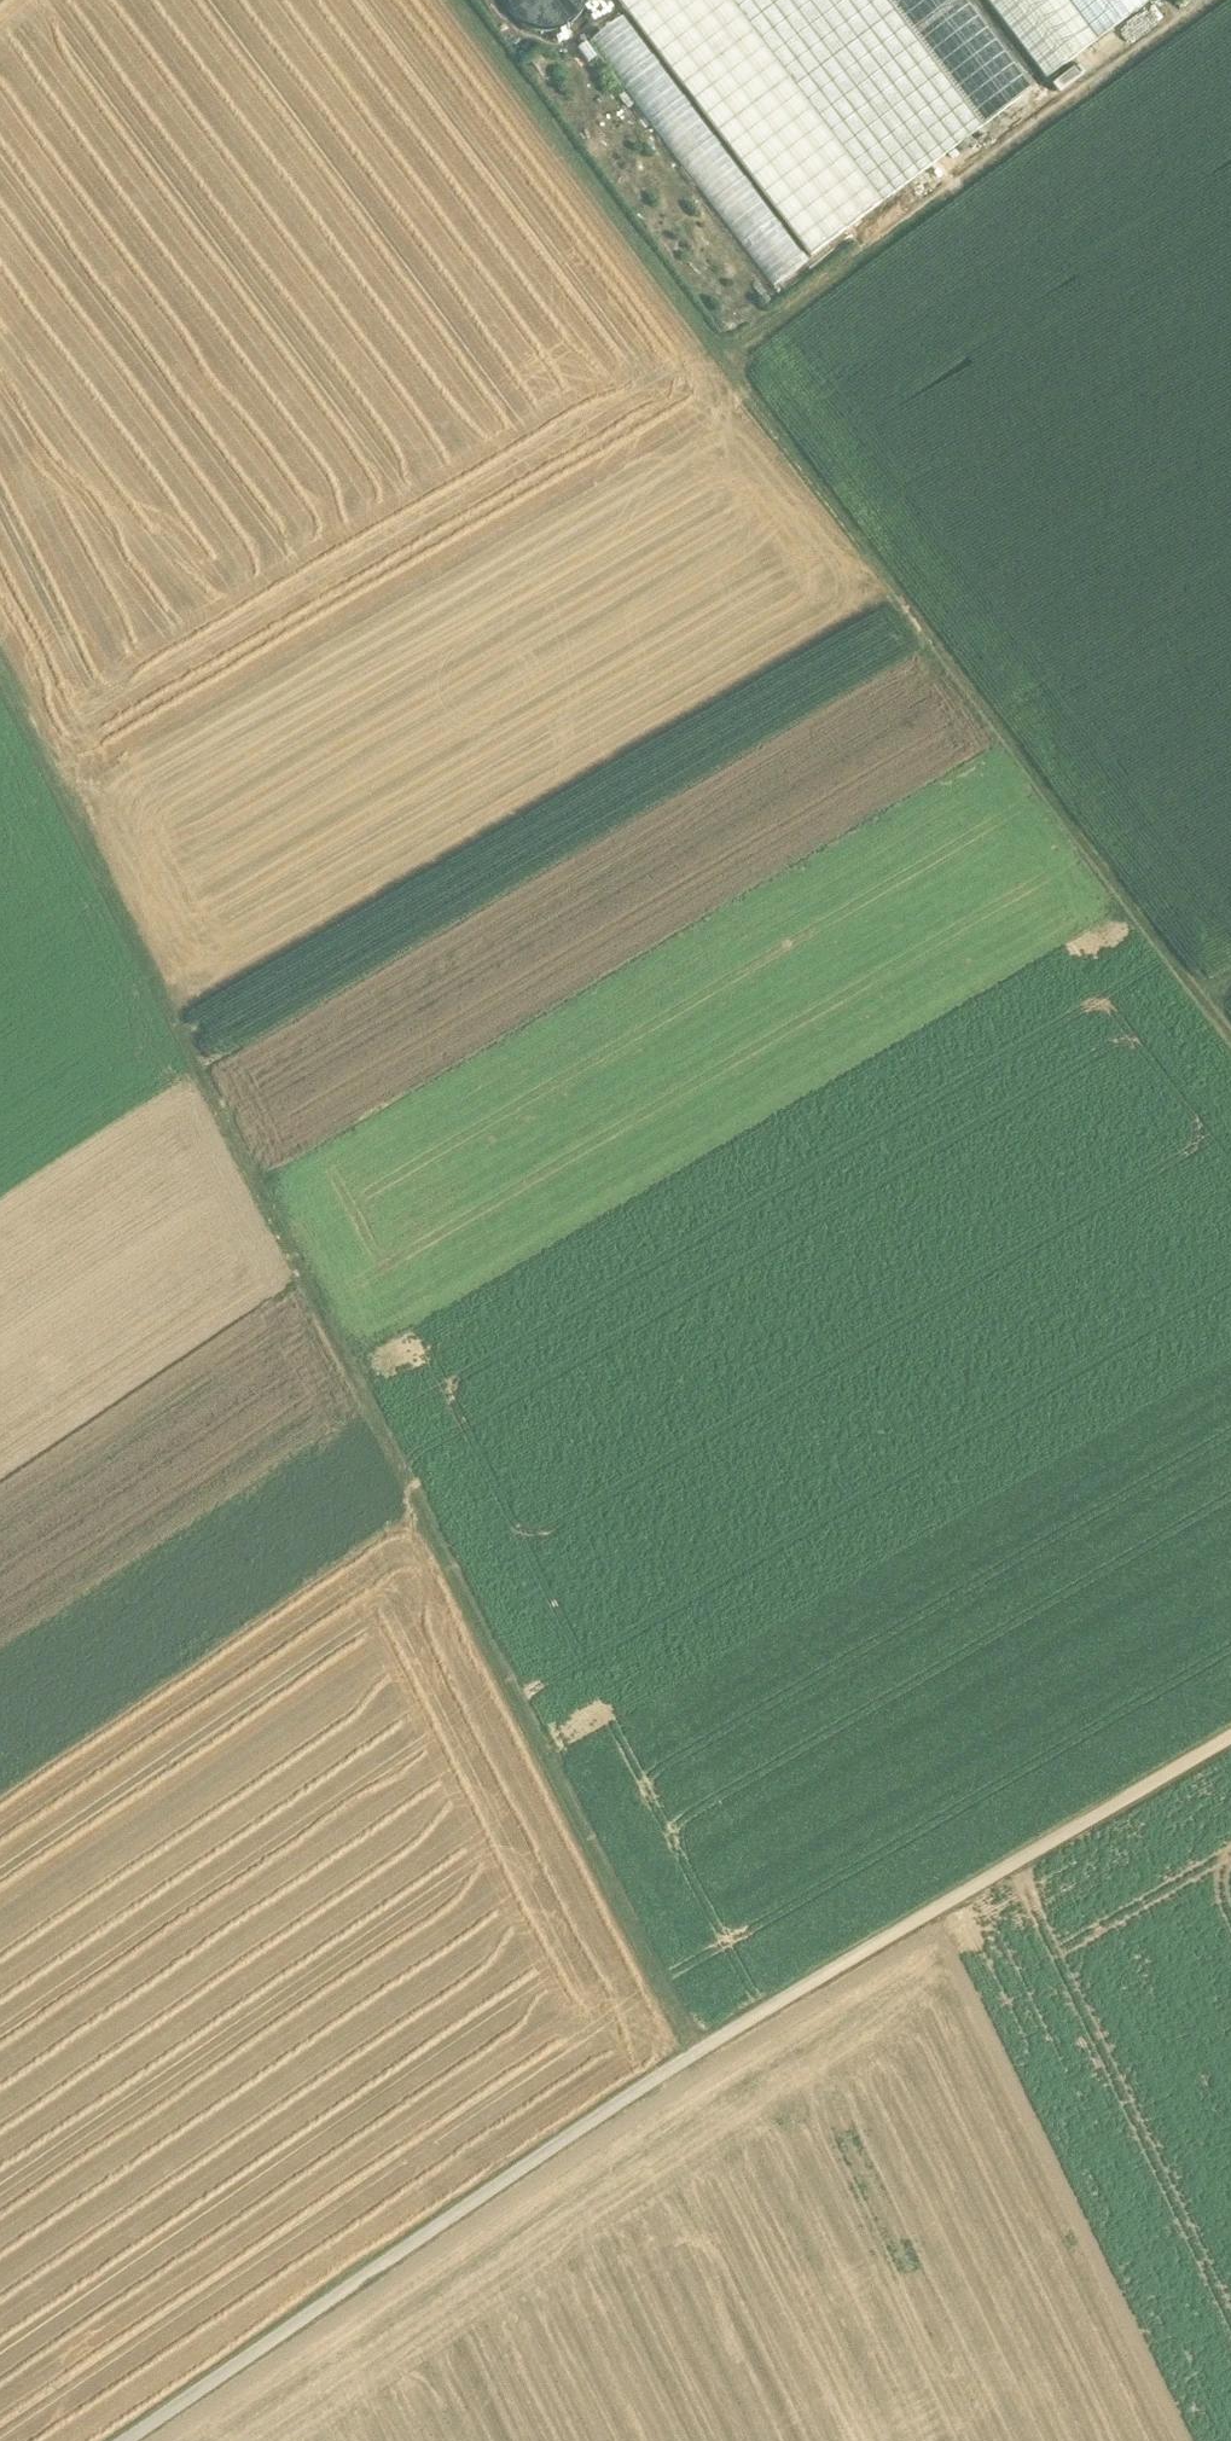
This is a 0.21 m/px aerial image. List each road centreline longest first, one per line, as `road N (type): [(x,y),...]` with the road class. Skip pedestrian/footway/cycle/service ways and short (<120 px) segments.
road 1 (track): [(1230,1740),(693,2057),(126,2440)]
road 2 (track): [(1230,1043),(457,0)]
road 3 (track): [(0,679),(529,1734)]
road 4 (track): [(1214,0),(727,368)]
road 5 (track): [(693,2057),(529,1734)]

